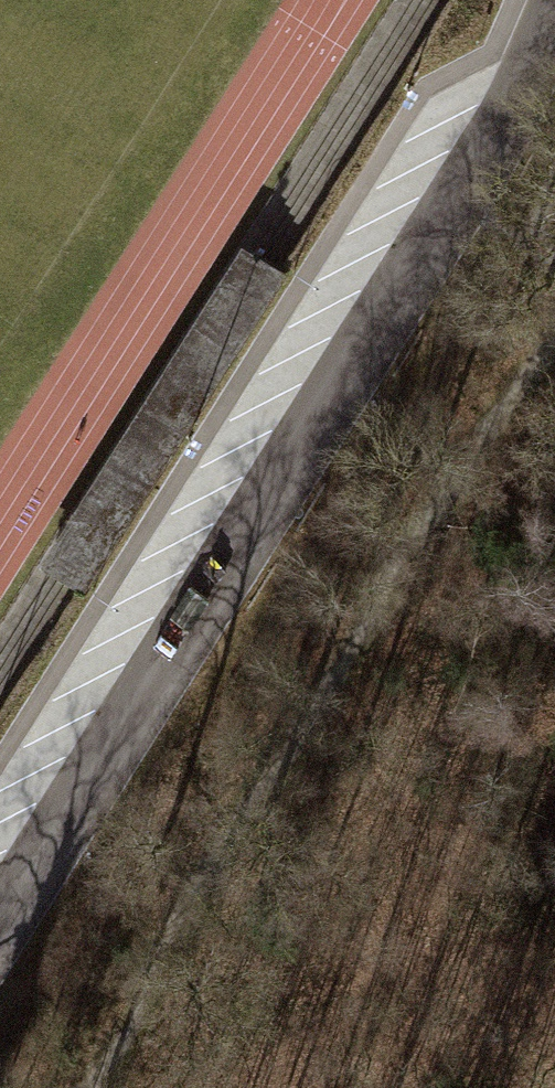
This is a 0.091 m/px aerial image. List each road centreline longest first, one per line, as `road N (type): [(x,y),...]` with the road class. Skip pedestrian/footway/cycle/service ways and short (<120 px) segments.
road 1 (unclassified): [(0,960),(528,112)]
road 2 (unclassified): [(543,38),(494,93),(0,873)]
road 3 (track): [(79,1087),(257,811),(549,271)]

